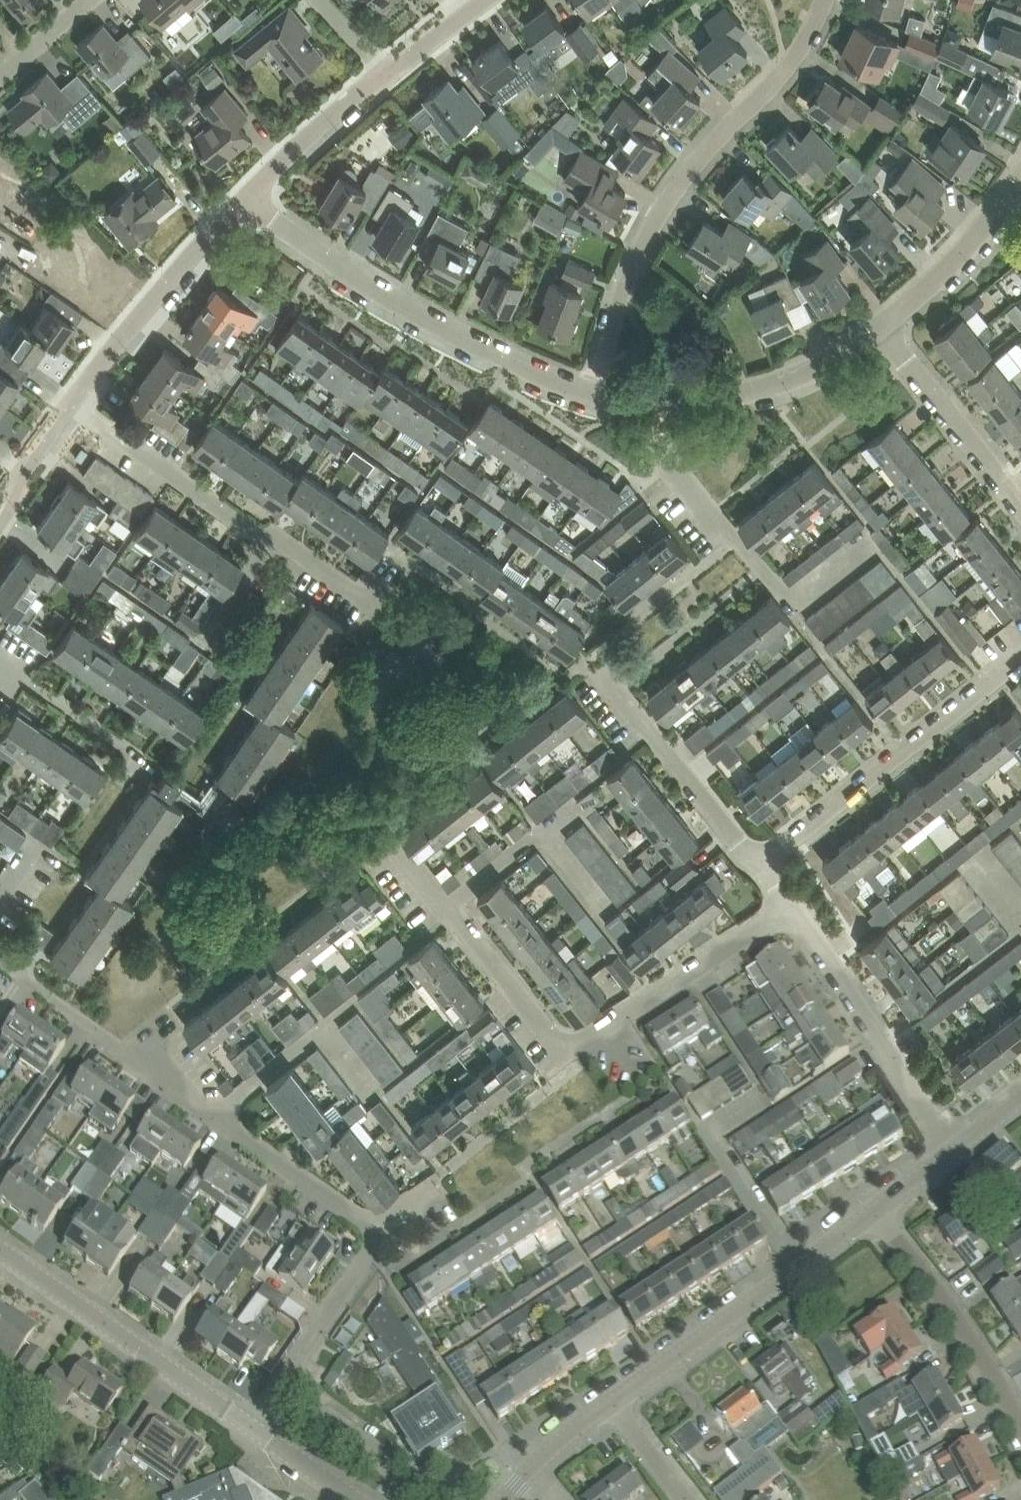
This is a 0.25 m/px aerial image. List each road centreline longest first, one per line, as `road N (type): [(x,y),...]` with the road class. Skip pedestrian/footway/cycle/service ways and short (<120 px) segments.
road 1 (residential): [(593,394),(619,283),(645,230),(678,182),(787,65),(823,0)]
road 2 (residential): [(593,394),(378,288),(244,201)]
road 3 (residential): [(372,570),(358,591),(73,406)]
road 4 (residential): [(380,1231),(94,1030)]
road 5 (residential): [(759,859),(1020,656)]
road 6 (tertiary): [(612,1401),(875,1212)]
road 7 (residential): [(253,1433),(0,1249)]
road 8 (residential): [(954,1152),(792,906)]
road 9 (residential): [(579,1053),(558,1045),(393,844)]
road 10 (residential): [(73,406),(244,201)]
road 11 (residential): [(759,859),(678,770),(593,656)]
road 12 (residential): [(1020,1428),(956,1317),(875,1212)]
road 13 (residential): [(785,595),(758,584),(662,480),(661,409)]
road 14 (residential): [(253,1433),(380,1231)]
road 15 (residential): [(882,327),(759,388),(661,409)]
road 16 (residential): [(607,1035),(792,906)]
road 17 (residential): [(1020,502),(882,327)]
road 18 (residential): [(1020,176),(958,260),(882,327)]
road 19 (residential): [(244,201),(382,72)]
road 20 (residential): [(0,663),(141,755)]
road 21 (tertiary): [(504,1499),(612,1401)]
road 22 (residential): [(0,515),(73,406)]
road 23 (residential): [(382,72),(482,0)]
road 24 (residential): [(685,1499),(612,1401)]
road 25 (residential): [(0,955),(94,1030)]

